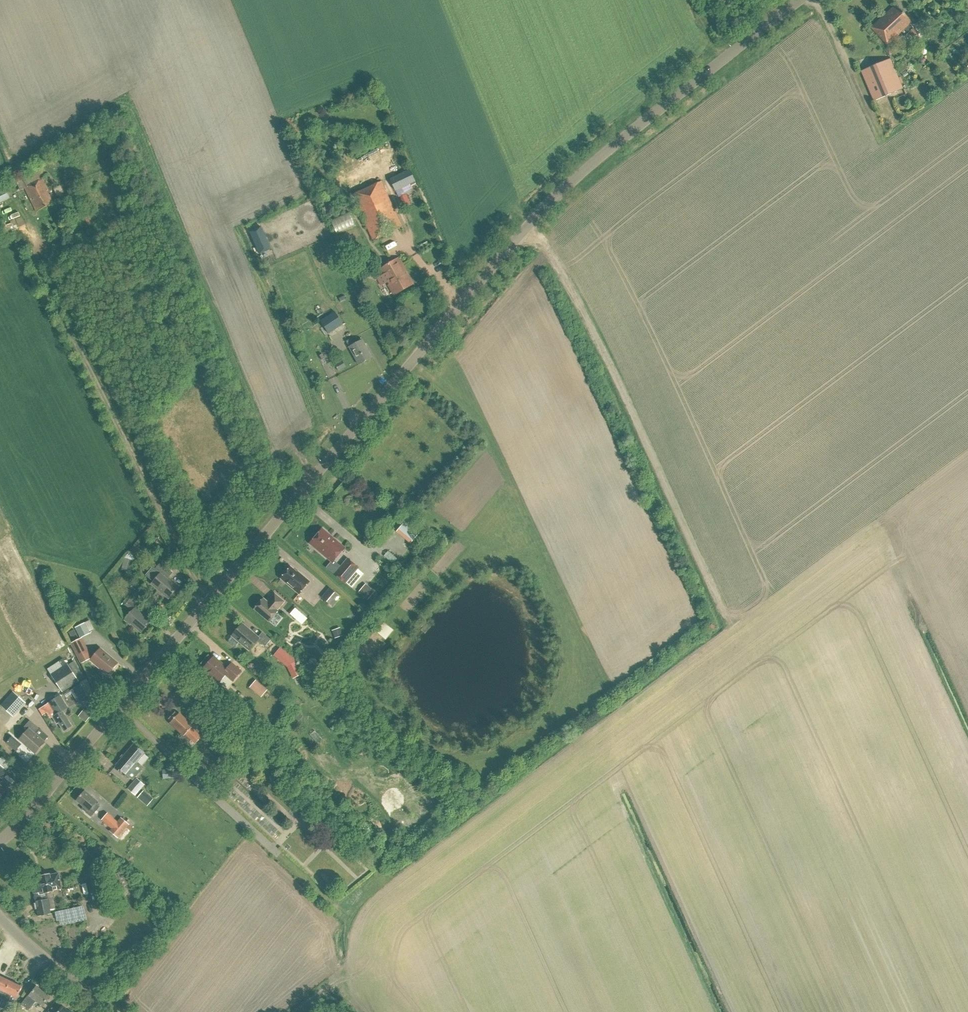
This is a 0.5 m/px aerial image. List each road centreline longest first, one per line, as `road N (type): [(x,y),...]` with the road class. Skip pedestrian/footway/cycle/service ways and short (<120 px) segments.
road 1 (unclassified): [(0,838),(525,229),(662,105),(799,0)]
road 2 (track): [(118,706),(334,904)]
road 3 (tertiary): [(114,1011),(0,916)]

